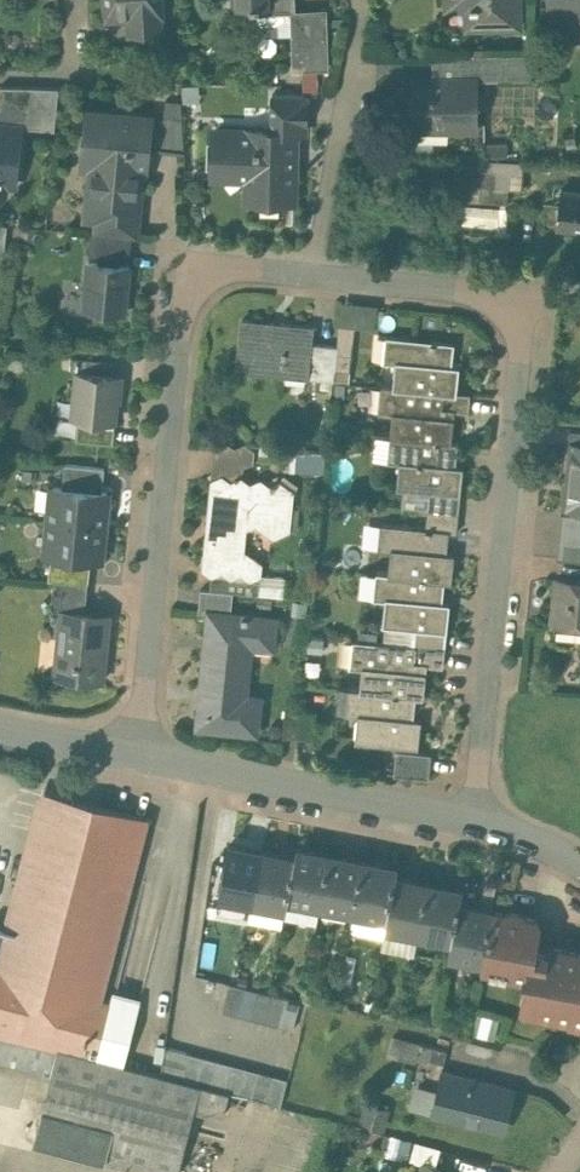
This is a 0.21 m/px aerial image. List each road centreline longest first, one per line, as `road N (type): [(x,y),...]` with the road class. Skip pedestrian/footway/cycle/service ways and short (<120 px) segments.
road 1 (residential): [(135,756),(173,310),(184,280),(221,269),(477,290),(511,308),(519,344),(474,819)]
road 2 (residential): [(474,819),(135,756)]
road 3 (residential): [(135,756),(0,732)]

